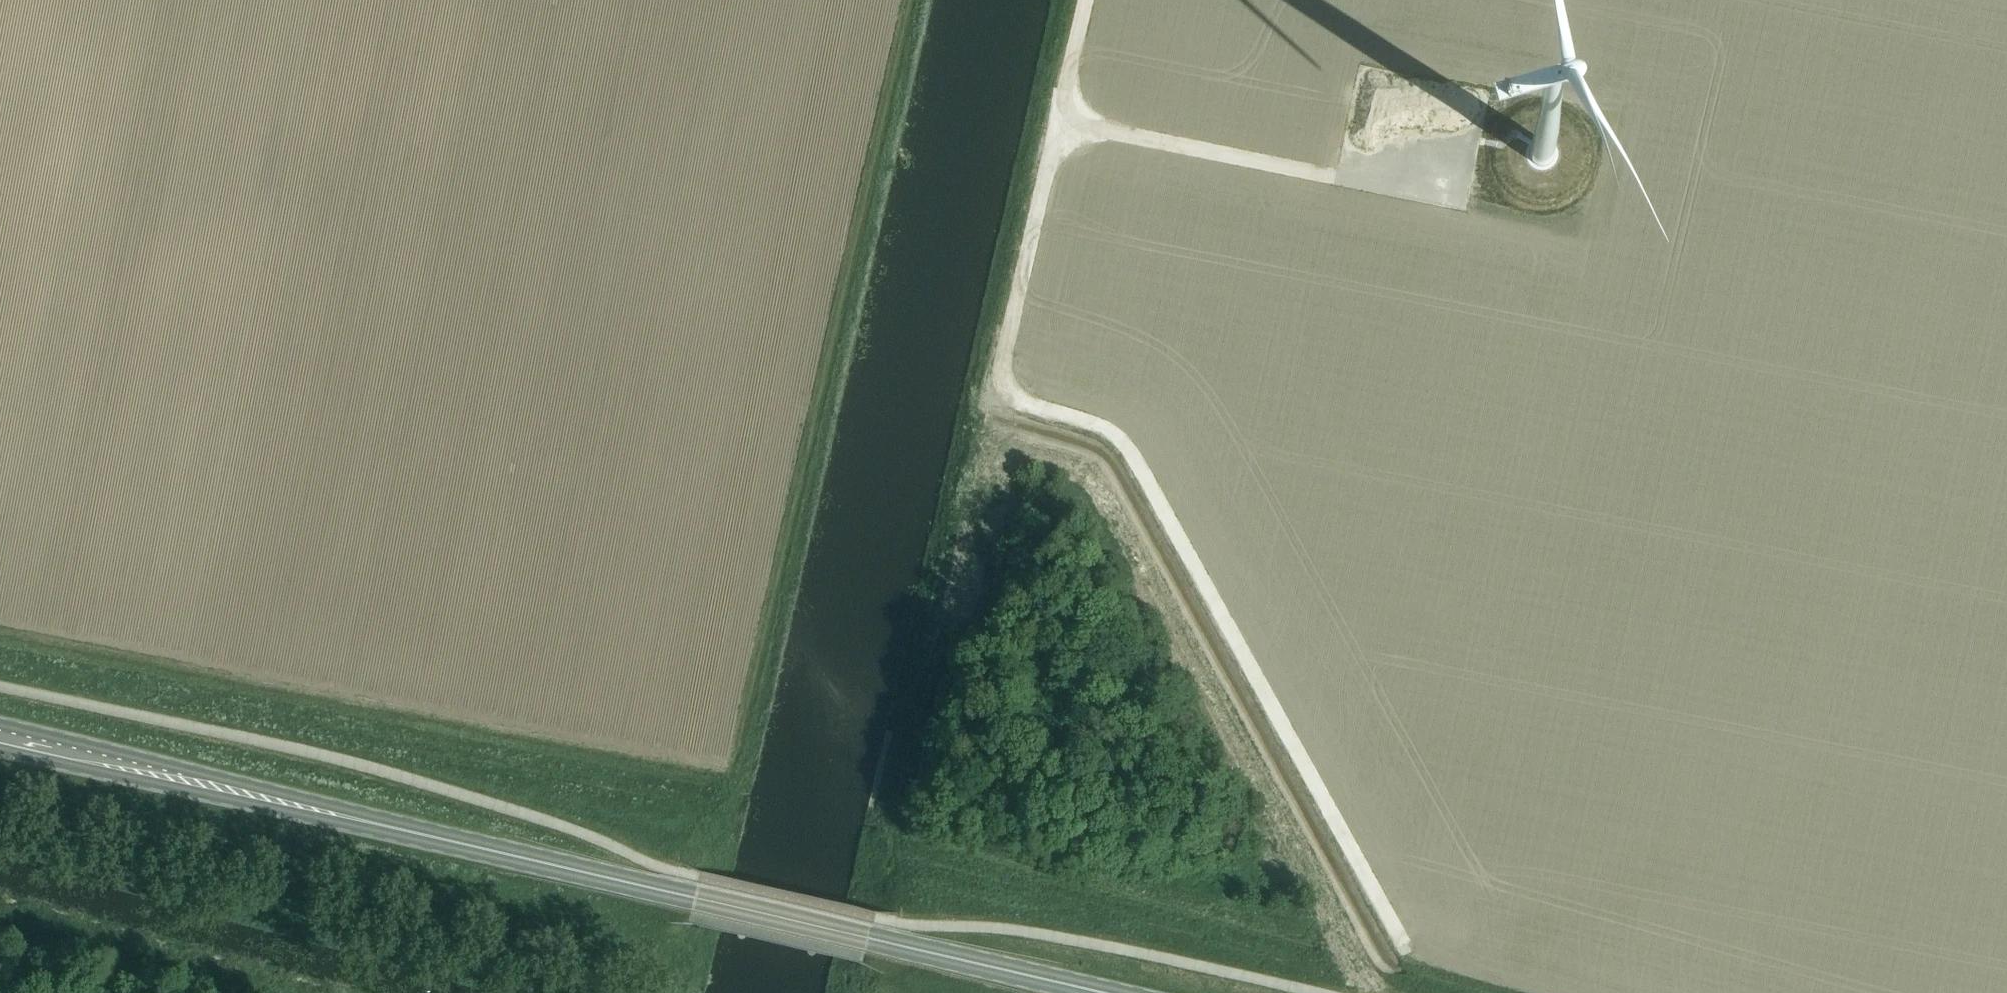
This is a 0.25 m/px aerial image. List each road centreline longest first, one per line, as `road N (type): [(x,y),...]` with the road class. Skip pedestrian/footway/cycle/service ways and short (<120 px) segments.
road 1 (primary): [(1096,992),(0,738)]
road 2 (track): [(1374,992),(1096,479),(1050,446),(1034,446),(1013,451),(988,476)]

